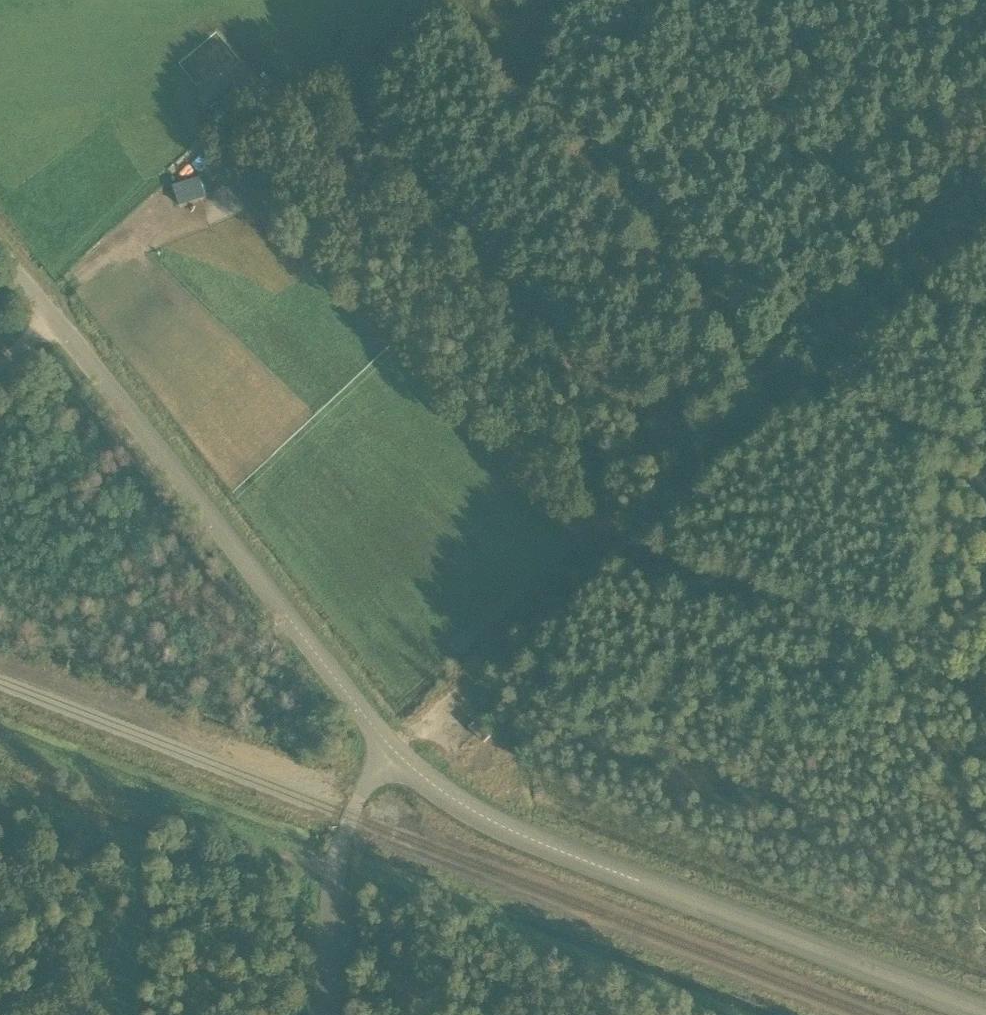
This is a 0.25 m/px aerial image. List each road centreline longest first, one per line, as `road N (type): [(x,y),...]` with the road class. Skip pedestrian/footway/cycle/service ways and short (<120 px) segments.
road 1 (unclassified): [(985,1013),(523,836),(447,795),(394,751)]
road 2 (unclassified): [(394,751),(0,250)]
road 3 (track): [(0,739),(334,870)]
road 4 (unclassified): [(325,1014),(334,870),(368,780),(394,751)]

